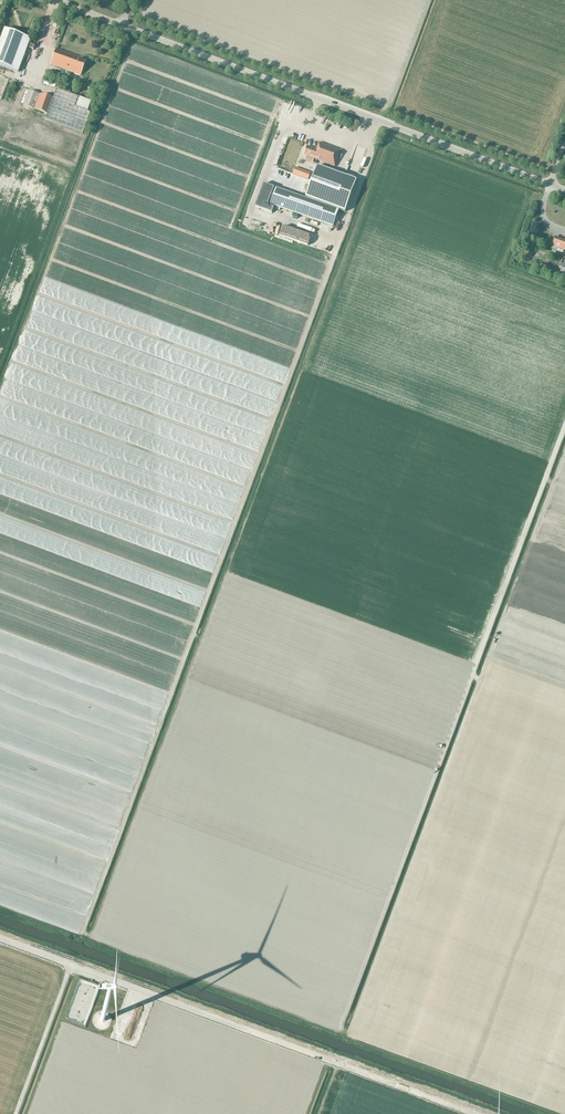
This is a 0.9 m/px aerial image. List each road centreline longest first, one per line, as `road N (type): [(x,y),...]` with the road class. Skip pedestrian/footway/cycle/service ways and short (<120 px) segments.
road 1 (tertiary): [(564,190),(54,0)]
road 2 (track): [(71,966),(471,1113)]
road 3 (track): [(71,966),(15,1113)]

